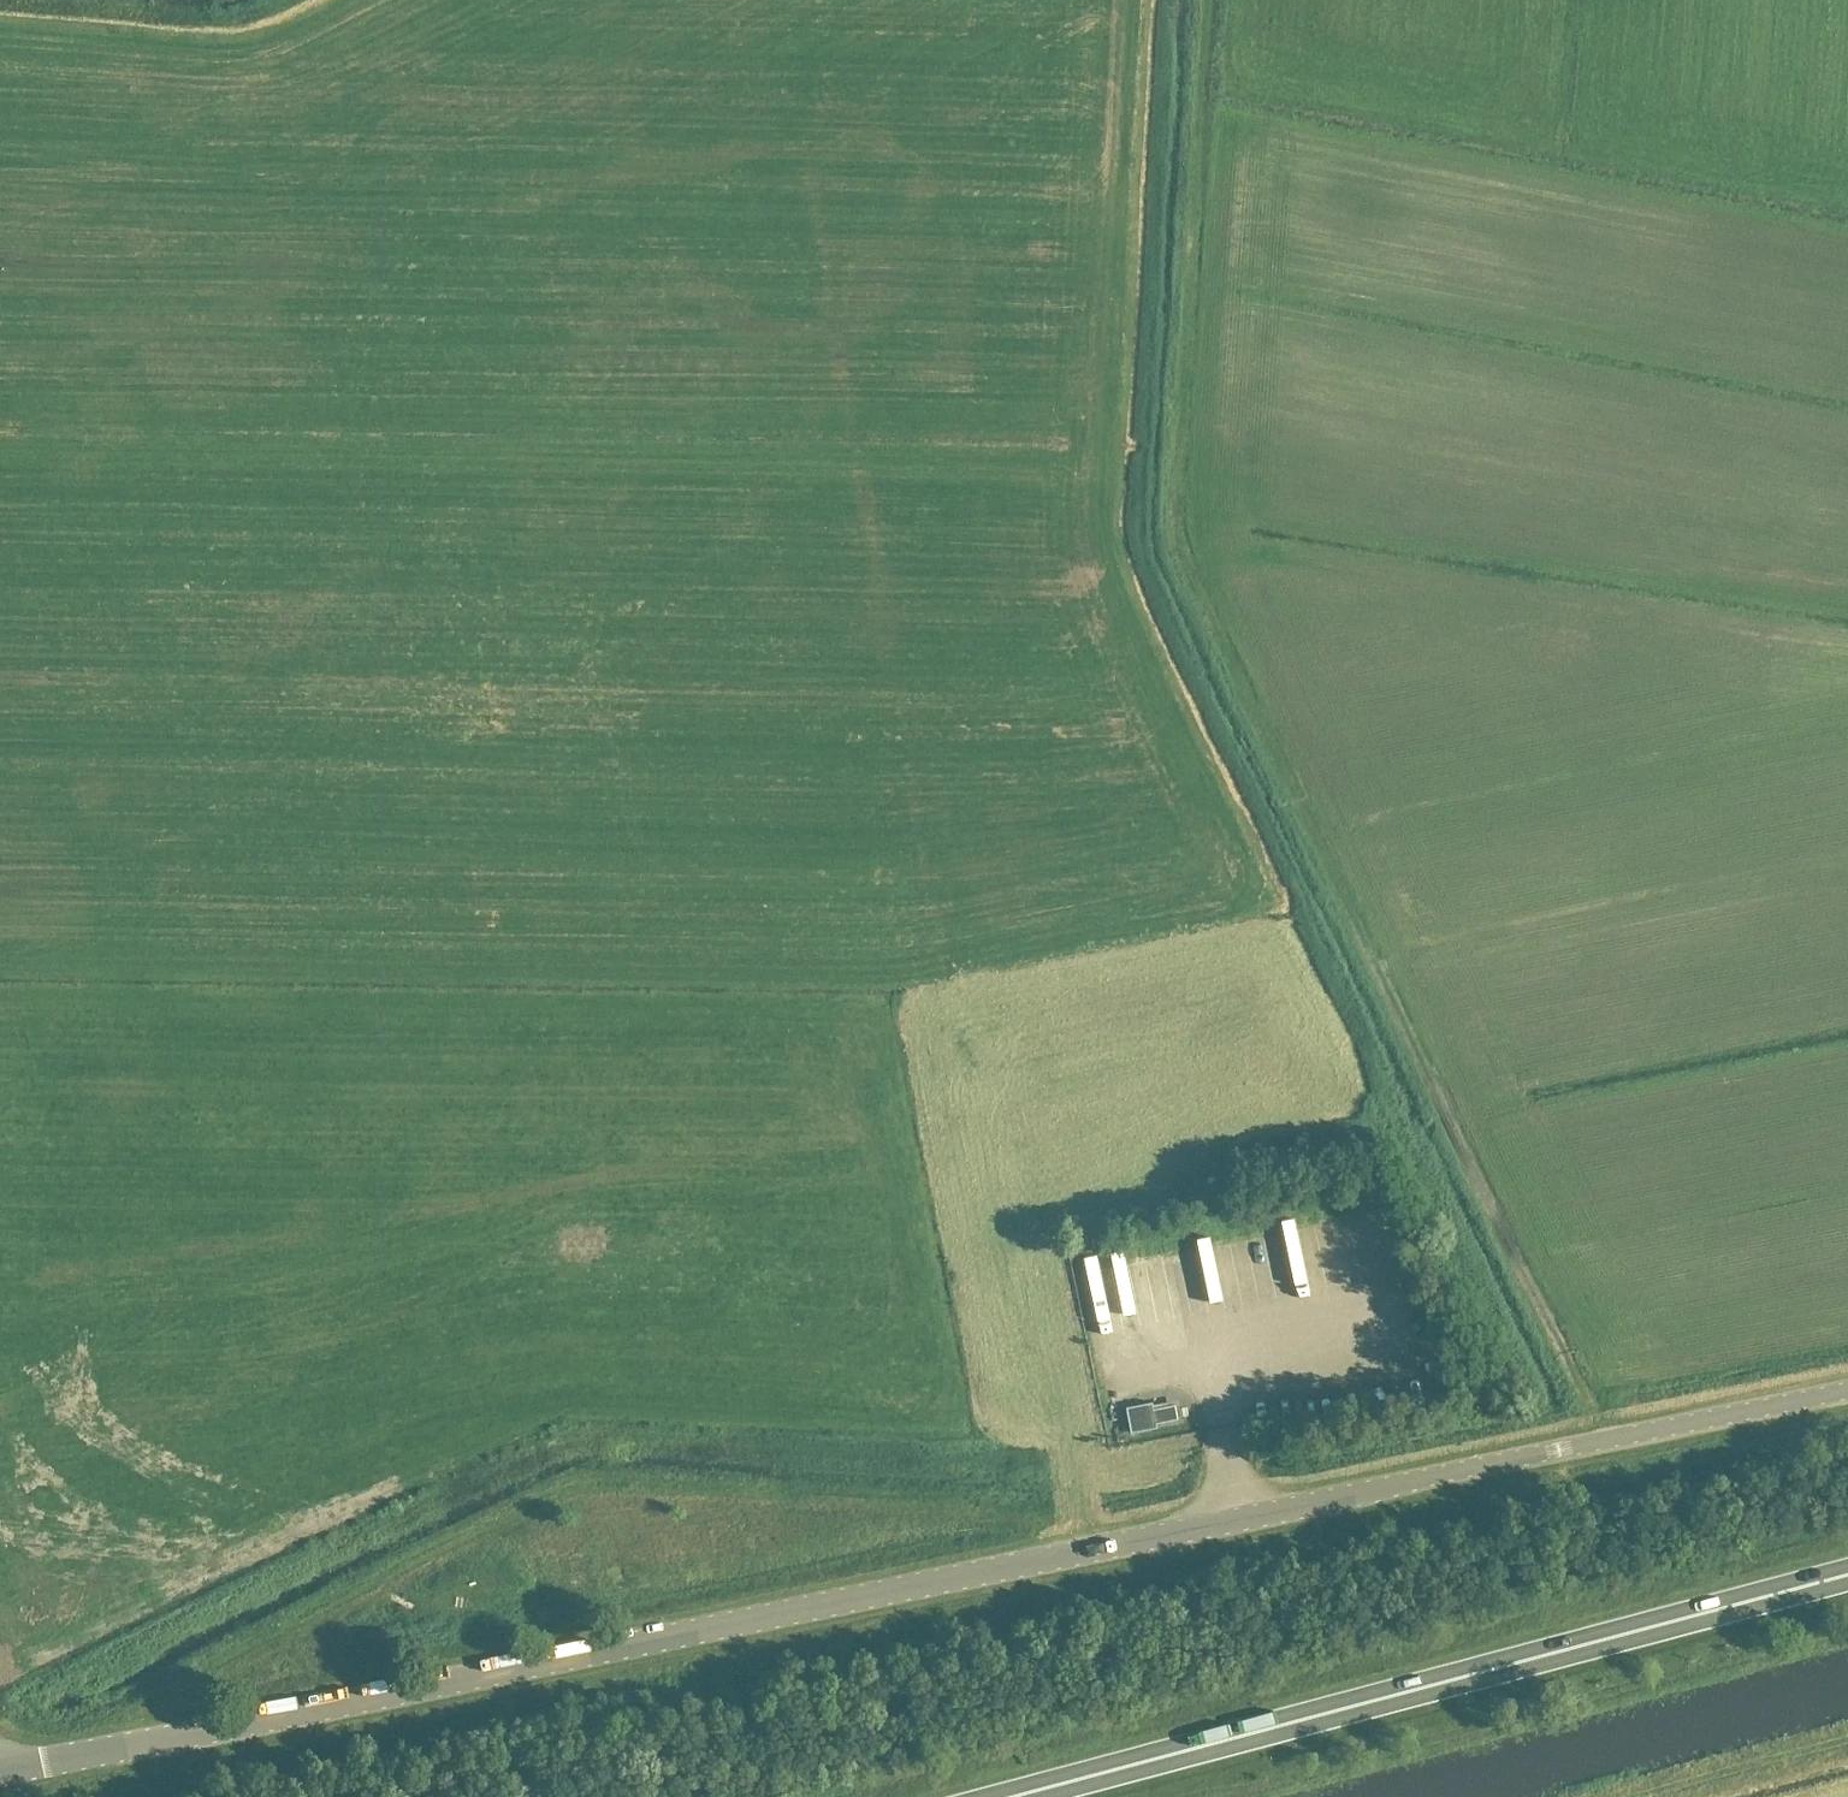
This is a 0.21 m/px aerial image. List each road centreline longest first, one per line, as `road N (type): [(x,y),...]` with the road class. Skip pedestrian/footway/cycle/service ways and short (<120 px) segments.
road 1 (unclassified): [(0,1775),(1847,1393)]
road 2 (trunk): [(1028,1796),(1847,1576)]

